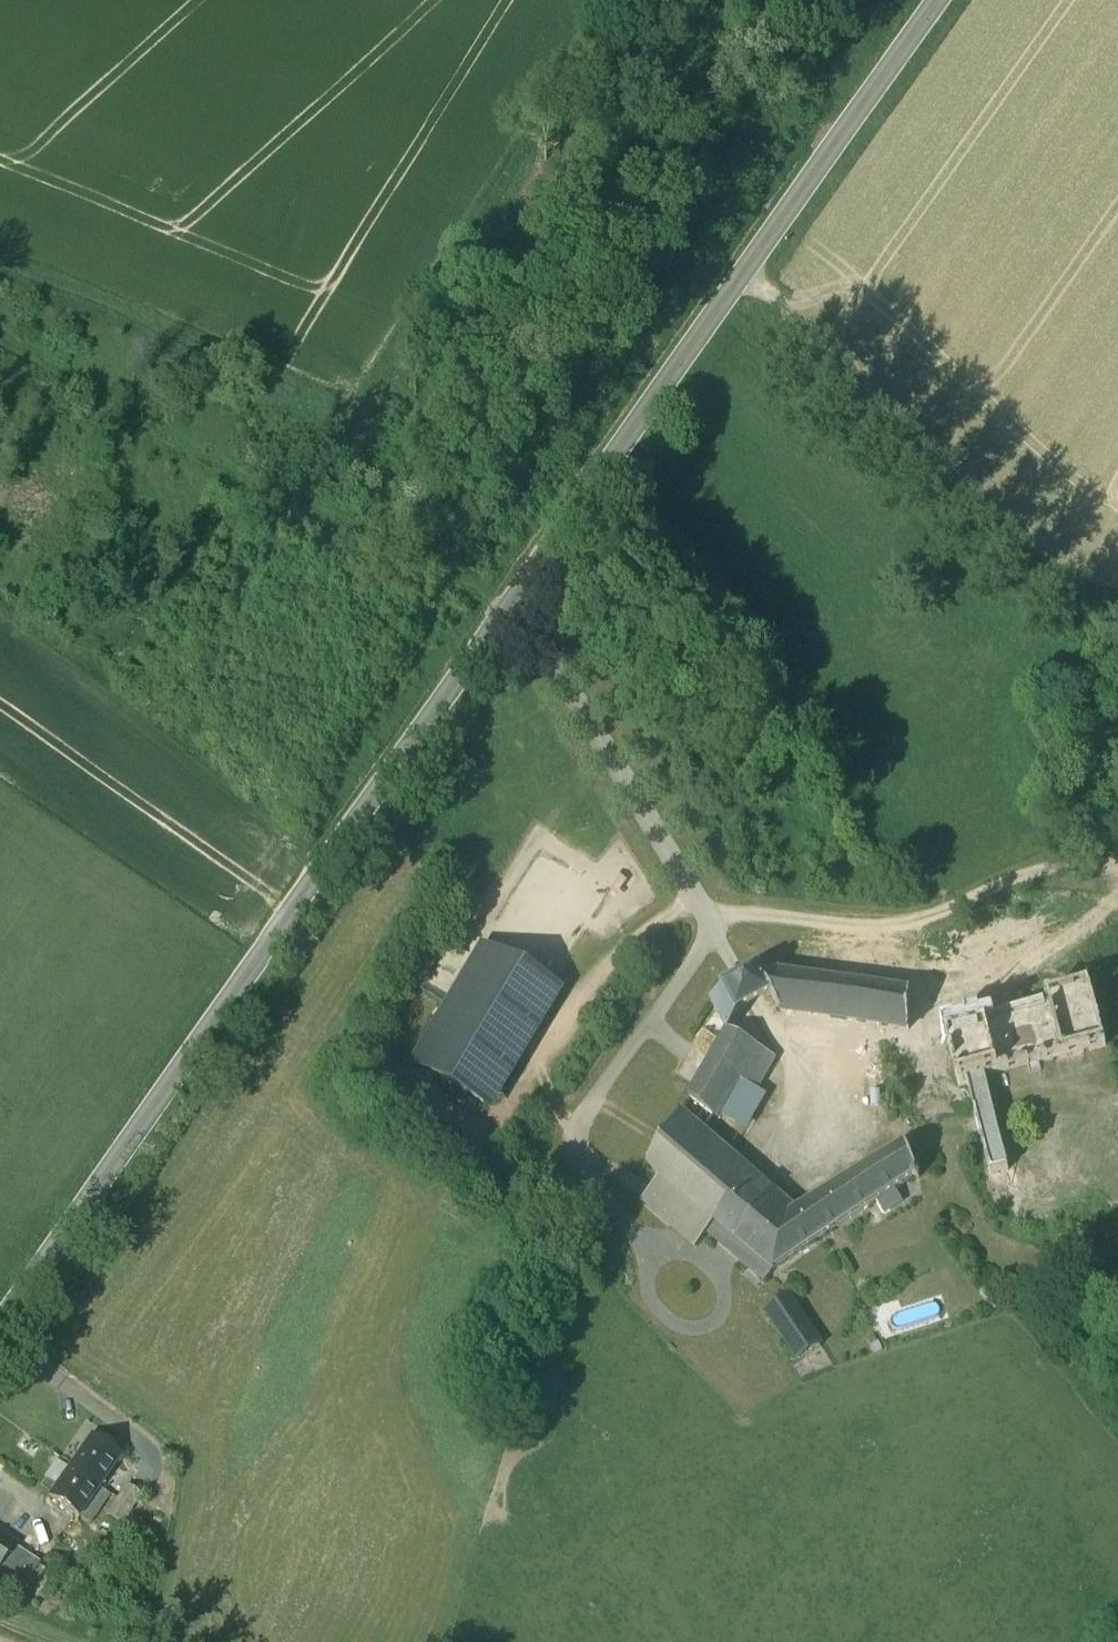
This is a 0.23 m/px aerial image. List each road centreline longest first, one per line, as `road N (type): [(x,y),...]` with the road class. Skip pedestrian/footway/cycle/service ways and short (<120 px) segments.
road 1 (secondary): [(932,0),(0,1324)]
road 2 (track): [(0,258),(354,401),(623,0)]
road 3 (track): [(713,933),(613,1066),(575,1142),(584,1174),(626,1229),(651,1310),(663,1326),(708,1328),(720,1304),(712,1272),(653,1254)]
road 4 (track): [(506,604),(0,338)]
road 5 (track): [(701,911),(890,922),(1054,863),(1117,864)]
road 6 (track): [(575,1142),(552,1120),(529,1075),(622,946),(701,911)]

